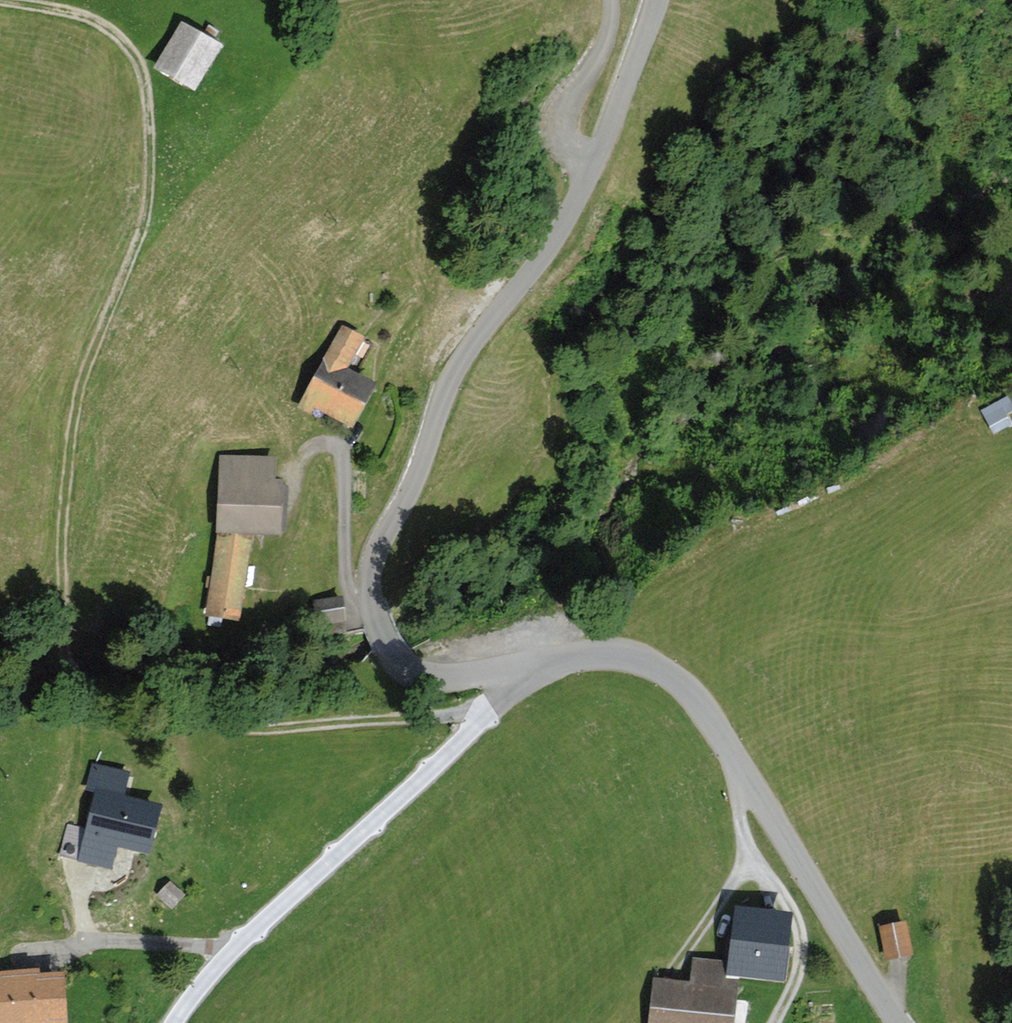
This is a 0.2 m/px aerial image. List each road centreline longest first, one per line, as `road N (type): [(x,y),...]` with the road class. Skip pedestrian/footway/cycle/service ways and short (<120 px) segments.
road 1 (track): [(496,707),(242,727),(81,682),(67,653),(59,565),(80,381),(146,221),(152,124),(138,53),(111,26),(77,12),(0,2)]
road 2 (unclassified): [(541,661),(467,678),(428,677),(407,666),(380,623),(374,576),(465,355),(547,252),(597,160),(657,0)]
road 3 (unclassified): [(541,661),(637,657),(696,696),(903,1022)]
road 4 (track): [(171,1022),(244,938),(496,707)]
road 5 (track): [(750,774),(740,786),(741,825),(801,929),(802,954),(776,1022)]
road 6 (track): [(376,610),(351,605),(343,452),(337,444),(312,449)]
road 7 (track): [(597,160),(573,143),(565,125),(607,39),(612,0)]
road 8 (track): [(69,948),(141,942),(229,955)]
road 9 (track): [(752,852),(680,960)]

